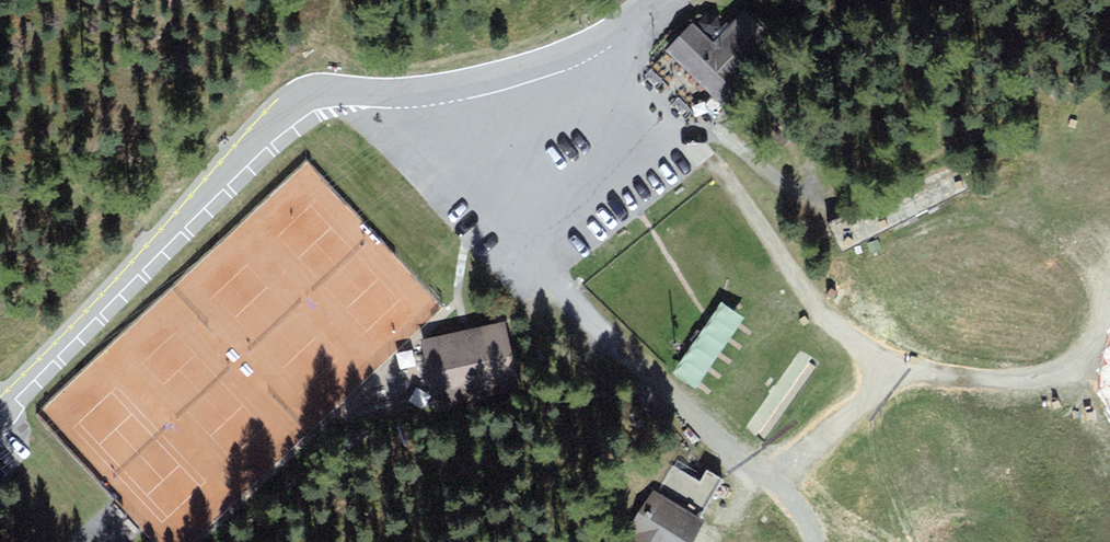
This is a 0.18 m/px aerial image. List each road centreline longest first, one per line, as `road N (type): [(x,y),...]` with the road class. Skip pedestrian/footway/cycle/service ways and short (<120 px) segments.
road 1 (unclassified): [(659,0),(566,58),(498,78),(419,93),(327,95),(290,110),(0,412)]
road 2 (track): [(375,97),(675,398),(780,487),(817,541)]

